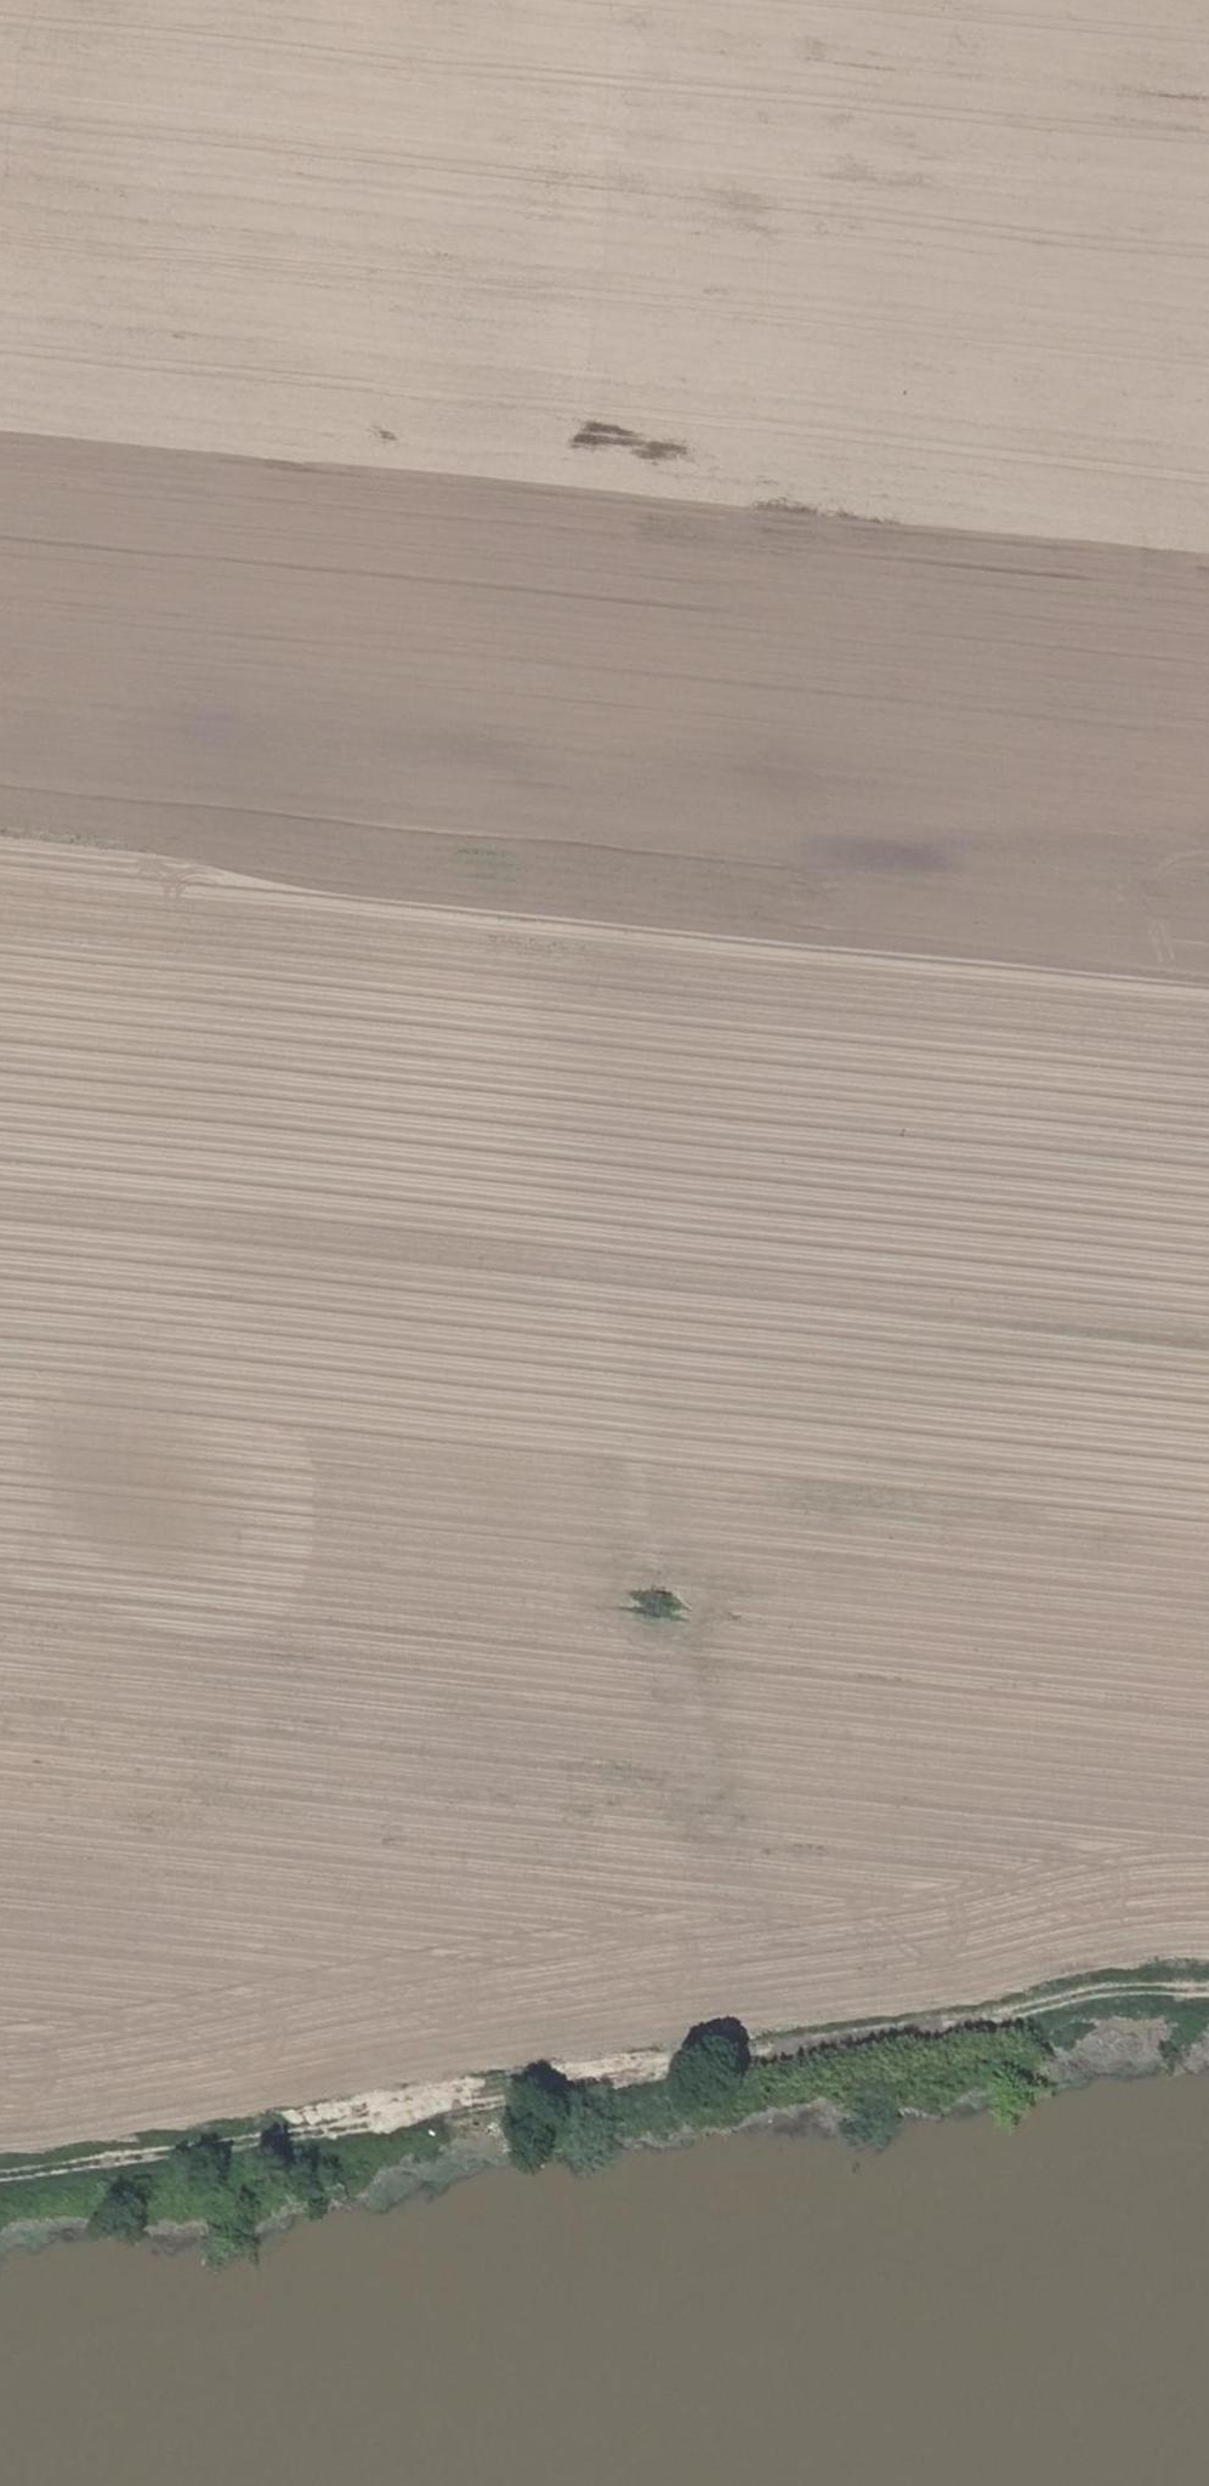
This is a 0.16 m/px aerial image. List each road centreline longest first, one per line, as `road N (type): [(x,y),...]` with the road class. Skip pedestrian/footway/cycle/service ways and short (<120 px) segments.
road 1 (track): [(1208,1999),(440,2118),(0,2172)]

